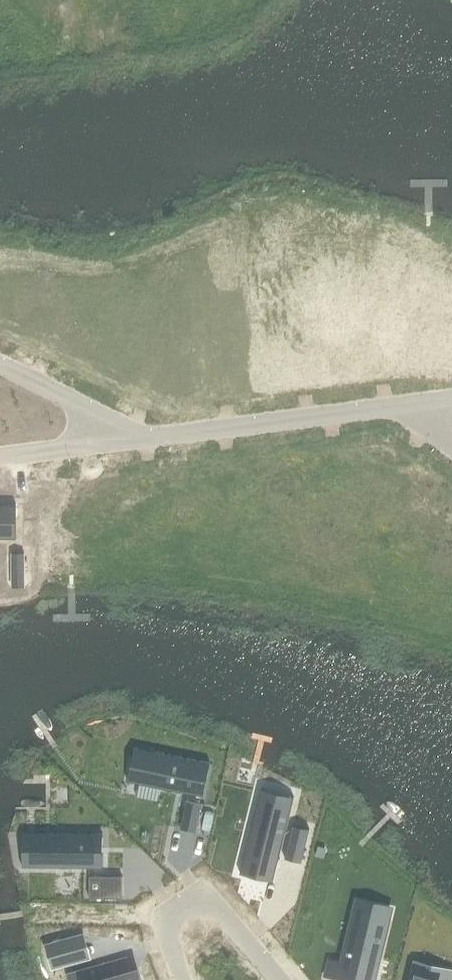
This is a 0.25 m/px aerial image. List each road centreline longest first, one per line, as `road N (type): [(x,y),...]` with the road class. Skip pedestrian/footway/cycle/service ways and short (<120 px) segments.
road 1 (residential): [(102,443),(431,402)]
road 2 (residential): [(185,979),(171,921),(181,907),(200,902),(214,904),(281,979)]
road 3 (residential): [(0,365),(94,416),(102,443)]

